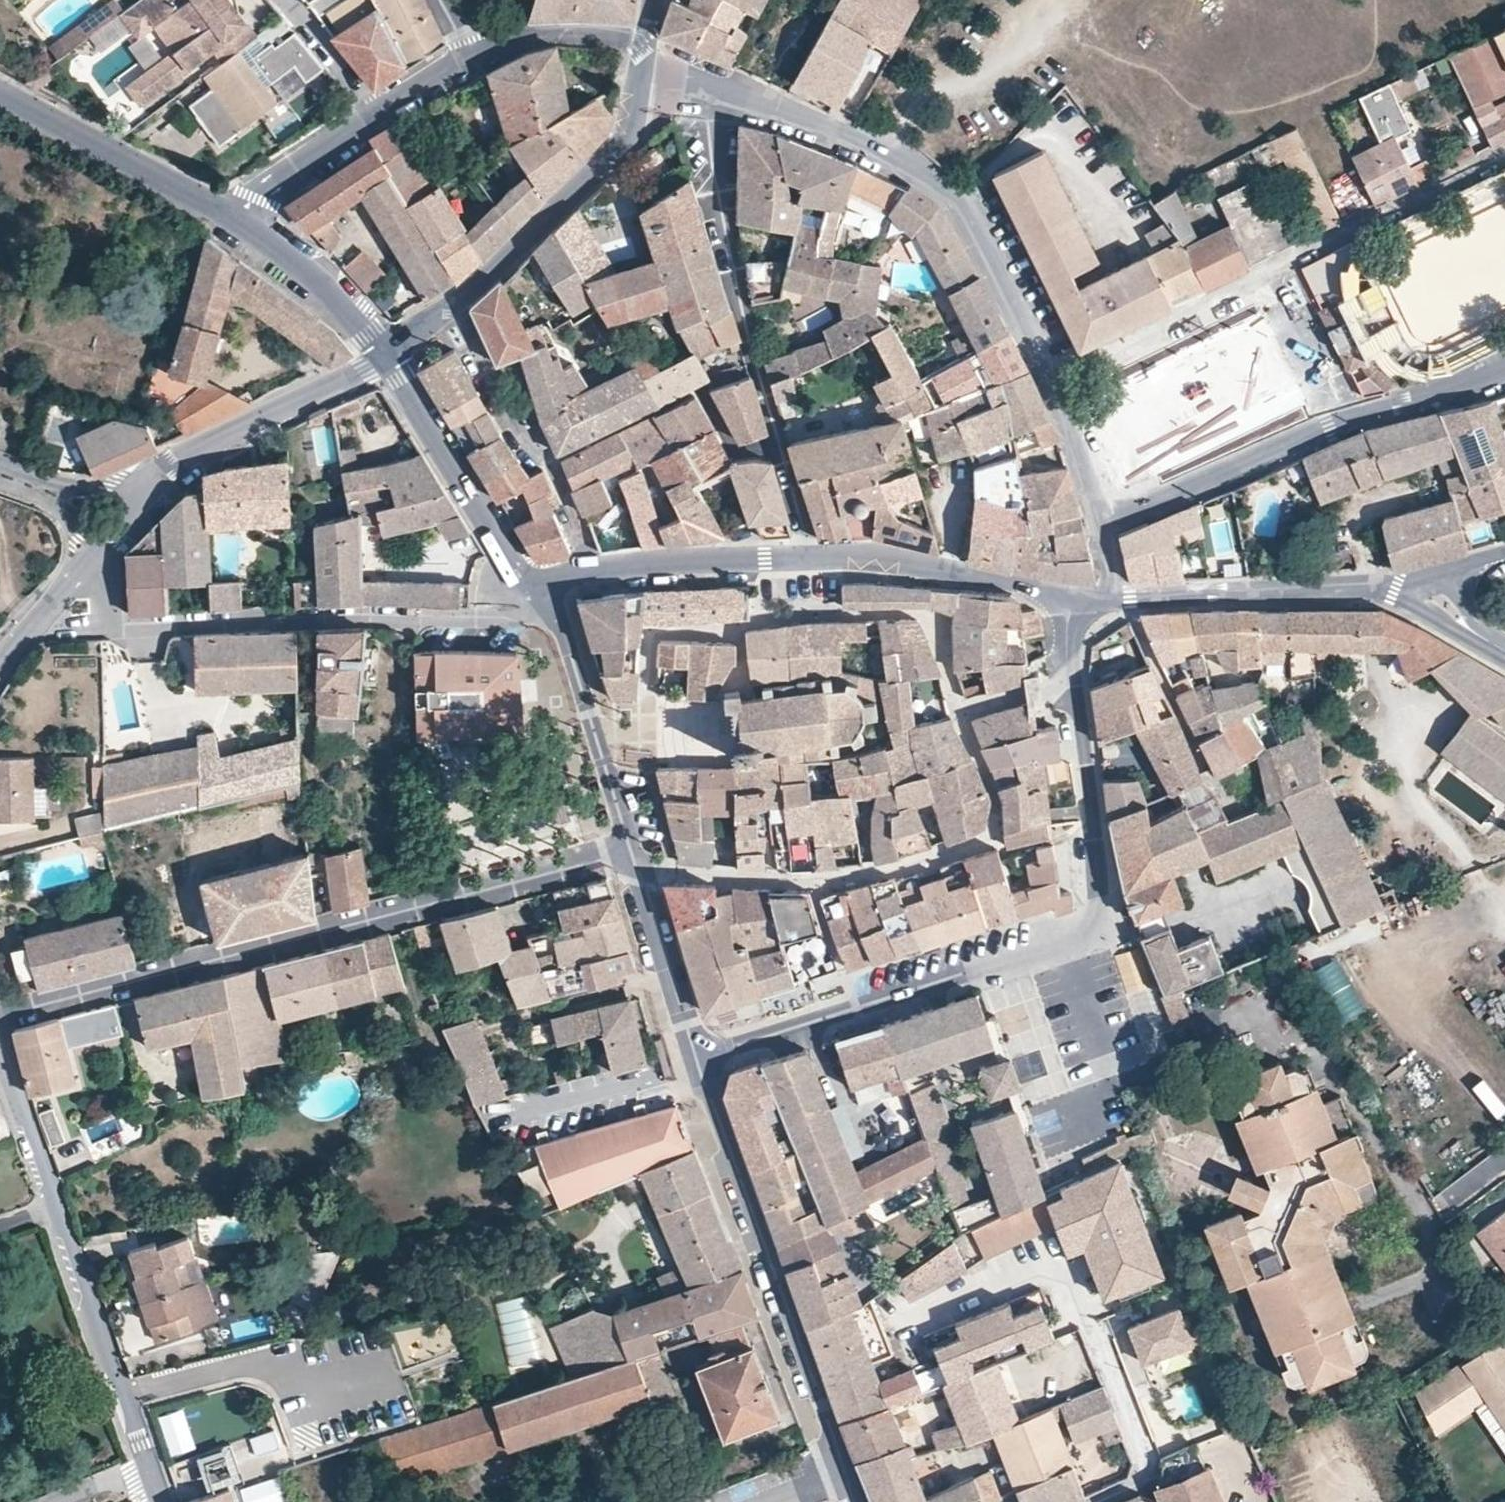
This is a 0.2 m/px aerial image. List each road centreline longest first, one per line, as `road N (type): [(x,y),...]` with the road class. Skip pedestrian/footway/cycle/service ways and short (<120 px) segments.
road 1 (residential): [(697,1065),(1077,936),(1098,920),(1099,862),(1068,603)]
road 2 (residential): [(629,866),(605,859),(0,1016)]
road 3 (residential): [(641,43),(737,98),(915,167),(958,201),(1052,379)]
road 4 (residential): [(1068,603),(976,575),(871,560),(597,575),(561,584),(547,601)]
road 5 (residential): [(1052,379),(1504,153)]
road 6 (residential): [(547,601),(520,618),(367,615),(113,626),(62,589)]
road 7 (residential): [(0,1054),(160,1501)]
road 8 (tertiary): [(844,1477),(697,1065)]
road 9 (residential): [(1504,371),(1330,425),(1099,521)]
road 10 (residential): [(641,43),(626,126),(611,153),(448,313),(385,354)]
road 11 (residential): [(385,354),(175,466),(126,511)]
road 12 (tertiary): [(385,354),(547,601)]
road 13 (residential): [(1410,588),(1117,600)]
road 14 (tertiary): [(547,601),(609,774),(629,866)]
road 15 (tertiary): [(0,93),(235,218)]
road 16 (tertiary): [(629,866),(697,1065)]
road 17 (tertiary): [(235,218),(385,354)]
road 18 (residential): [(519,1119),(697,1065)]
road 19 (residential): [(465,55),(560,31),(641,43)]
road 20 (residential): [(235,218),(373,111)]
road 21 (residential): [(1052,379),(1099,521)]
road 22 (residential): [(284,0),(373,111)]
road 23 (residential): [(126,511),(0,468)]

